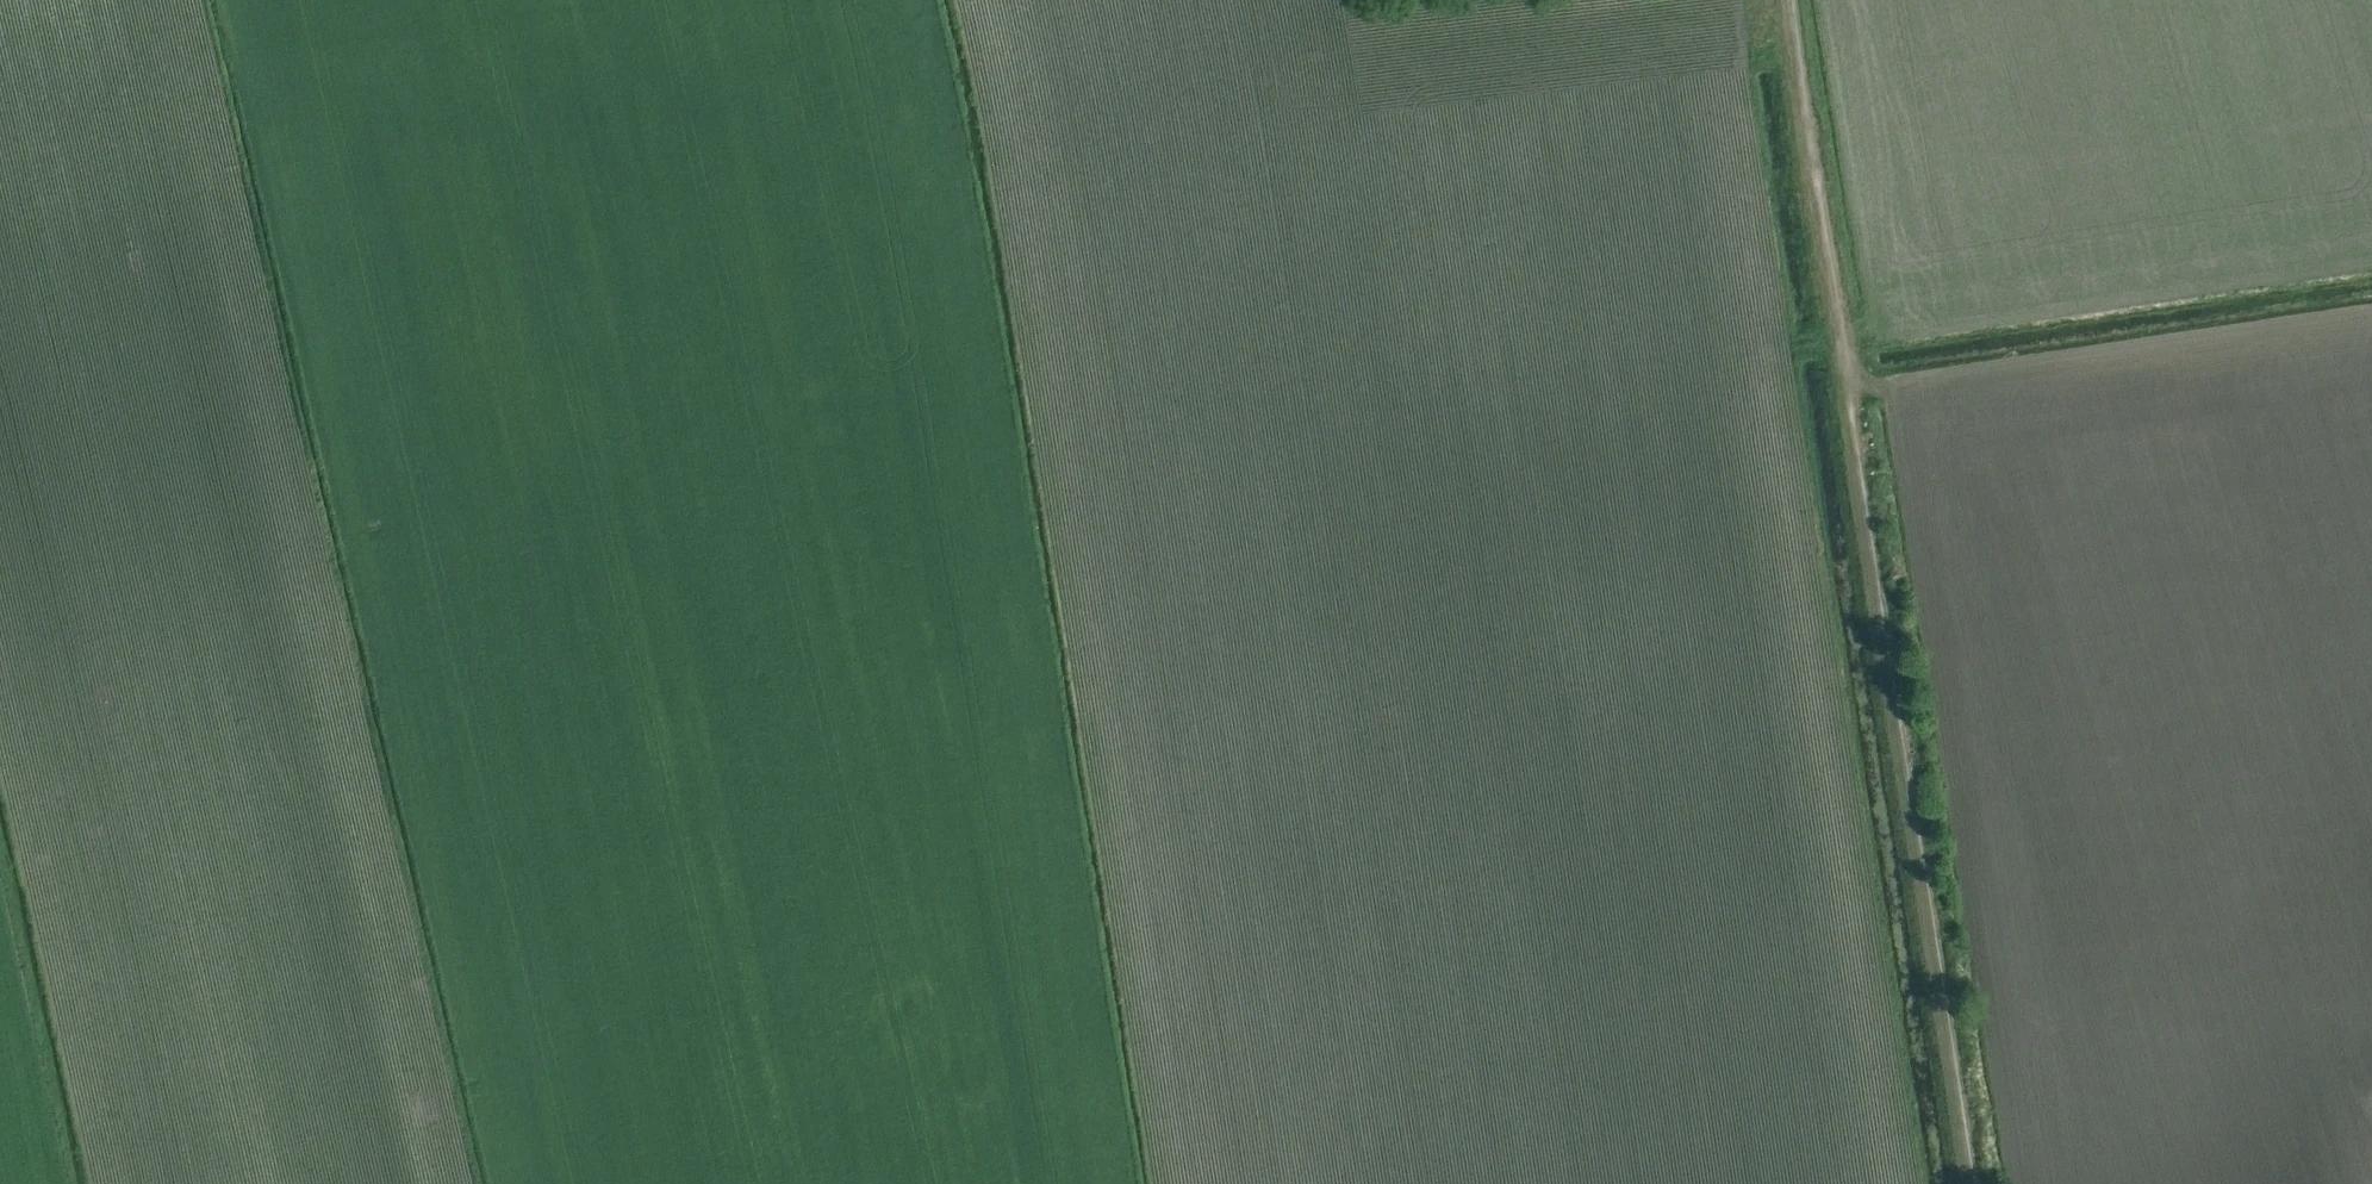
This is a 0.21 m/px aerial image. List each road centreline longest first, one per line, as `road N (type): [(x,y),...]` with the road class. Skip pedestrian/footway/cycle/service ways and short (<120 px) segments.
road 1 (track): [(1977,1183),(1790,0)]

